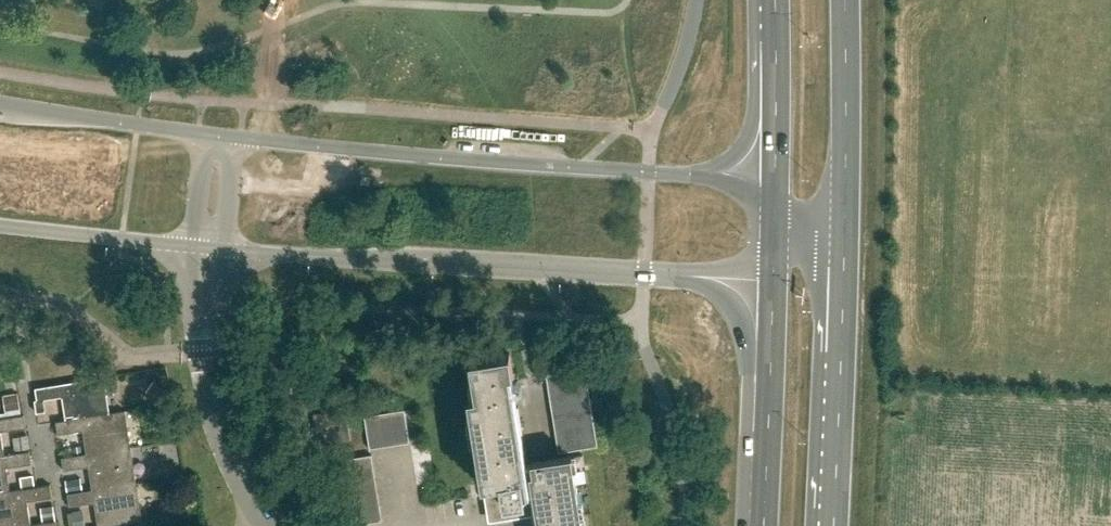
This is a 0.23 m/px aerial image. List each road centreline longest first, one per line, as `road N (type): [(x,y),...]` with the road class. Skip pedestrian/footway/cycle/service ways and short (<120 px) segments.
road 1 (tertiary): [(227,249),(774,277)]
road 2 (tertiary): [(775,190),(711,178),(240,138)]
road 3 (primary): [(831,525),(843,232)]
road 4 (primary): [(774,277),(765,525)]
road 5 (primary): [(843,232),(844,0)]
road 6 (unclassified): [(268,525),(229,446),(206,331)]
road 7 (tertiary): [(201,133),(0,105)]
road 8 (tertiary): [(0,227),(191,246)]
road 9 (primary): [(774,0),(775,190)]

